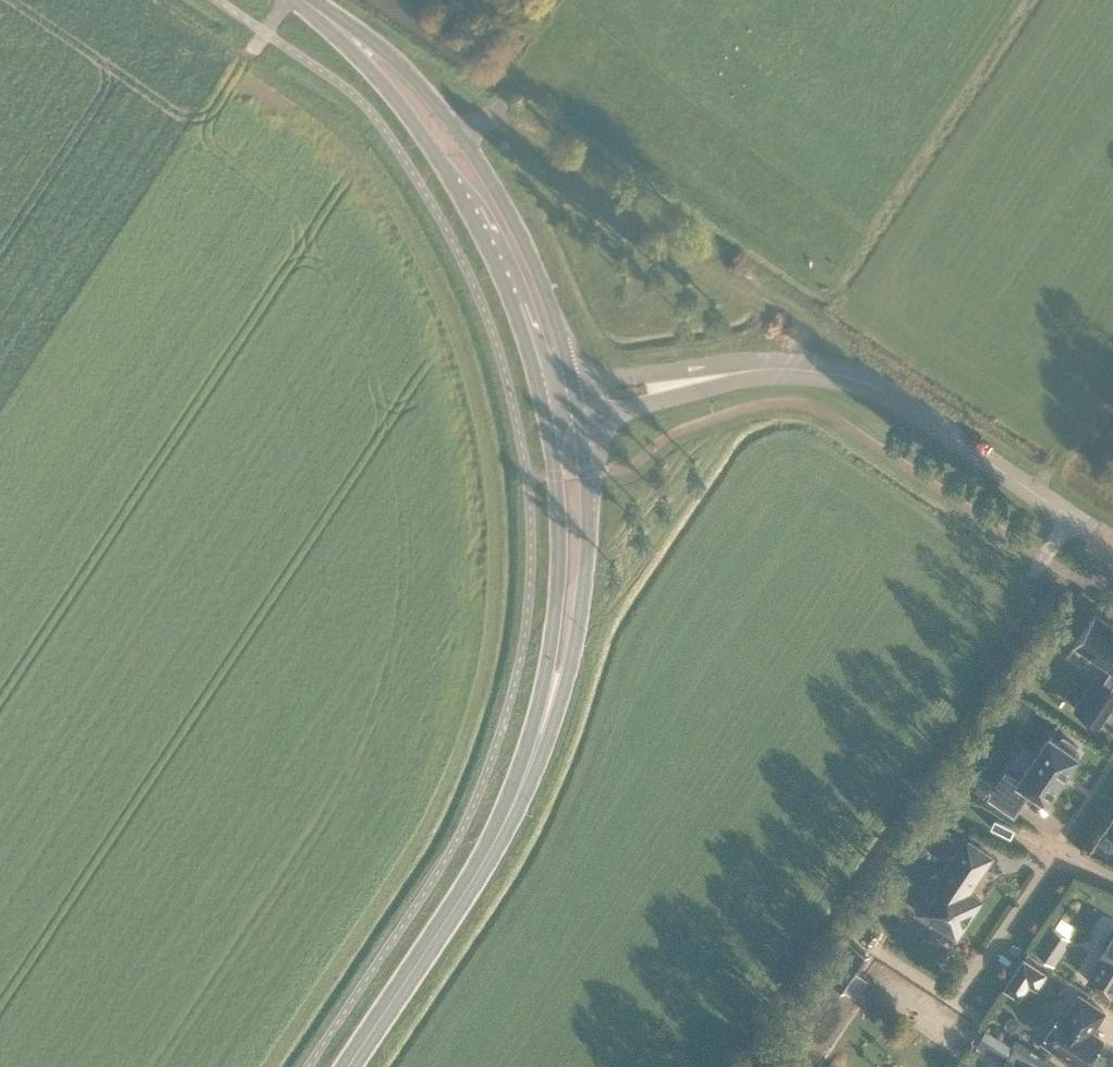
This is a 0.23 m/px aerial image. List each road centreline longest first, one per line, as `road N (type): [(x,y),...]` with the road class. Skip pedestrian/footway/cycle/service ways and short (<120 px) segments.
road 1 (primary): [(559,399),(573,545),(565,642),(545,728),(499,836),(349,1066)]
road 2 (unclassified): [(977,452),(882,389),(803,367),(748,368),(559,399)]
road 3 (primary): [(370,53),(445,141),(487,206),(524,284),(559,399)]
road 4 (residential): [(1112,542),(977,452)]

